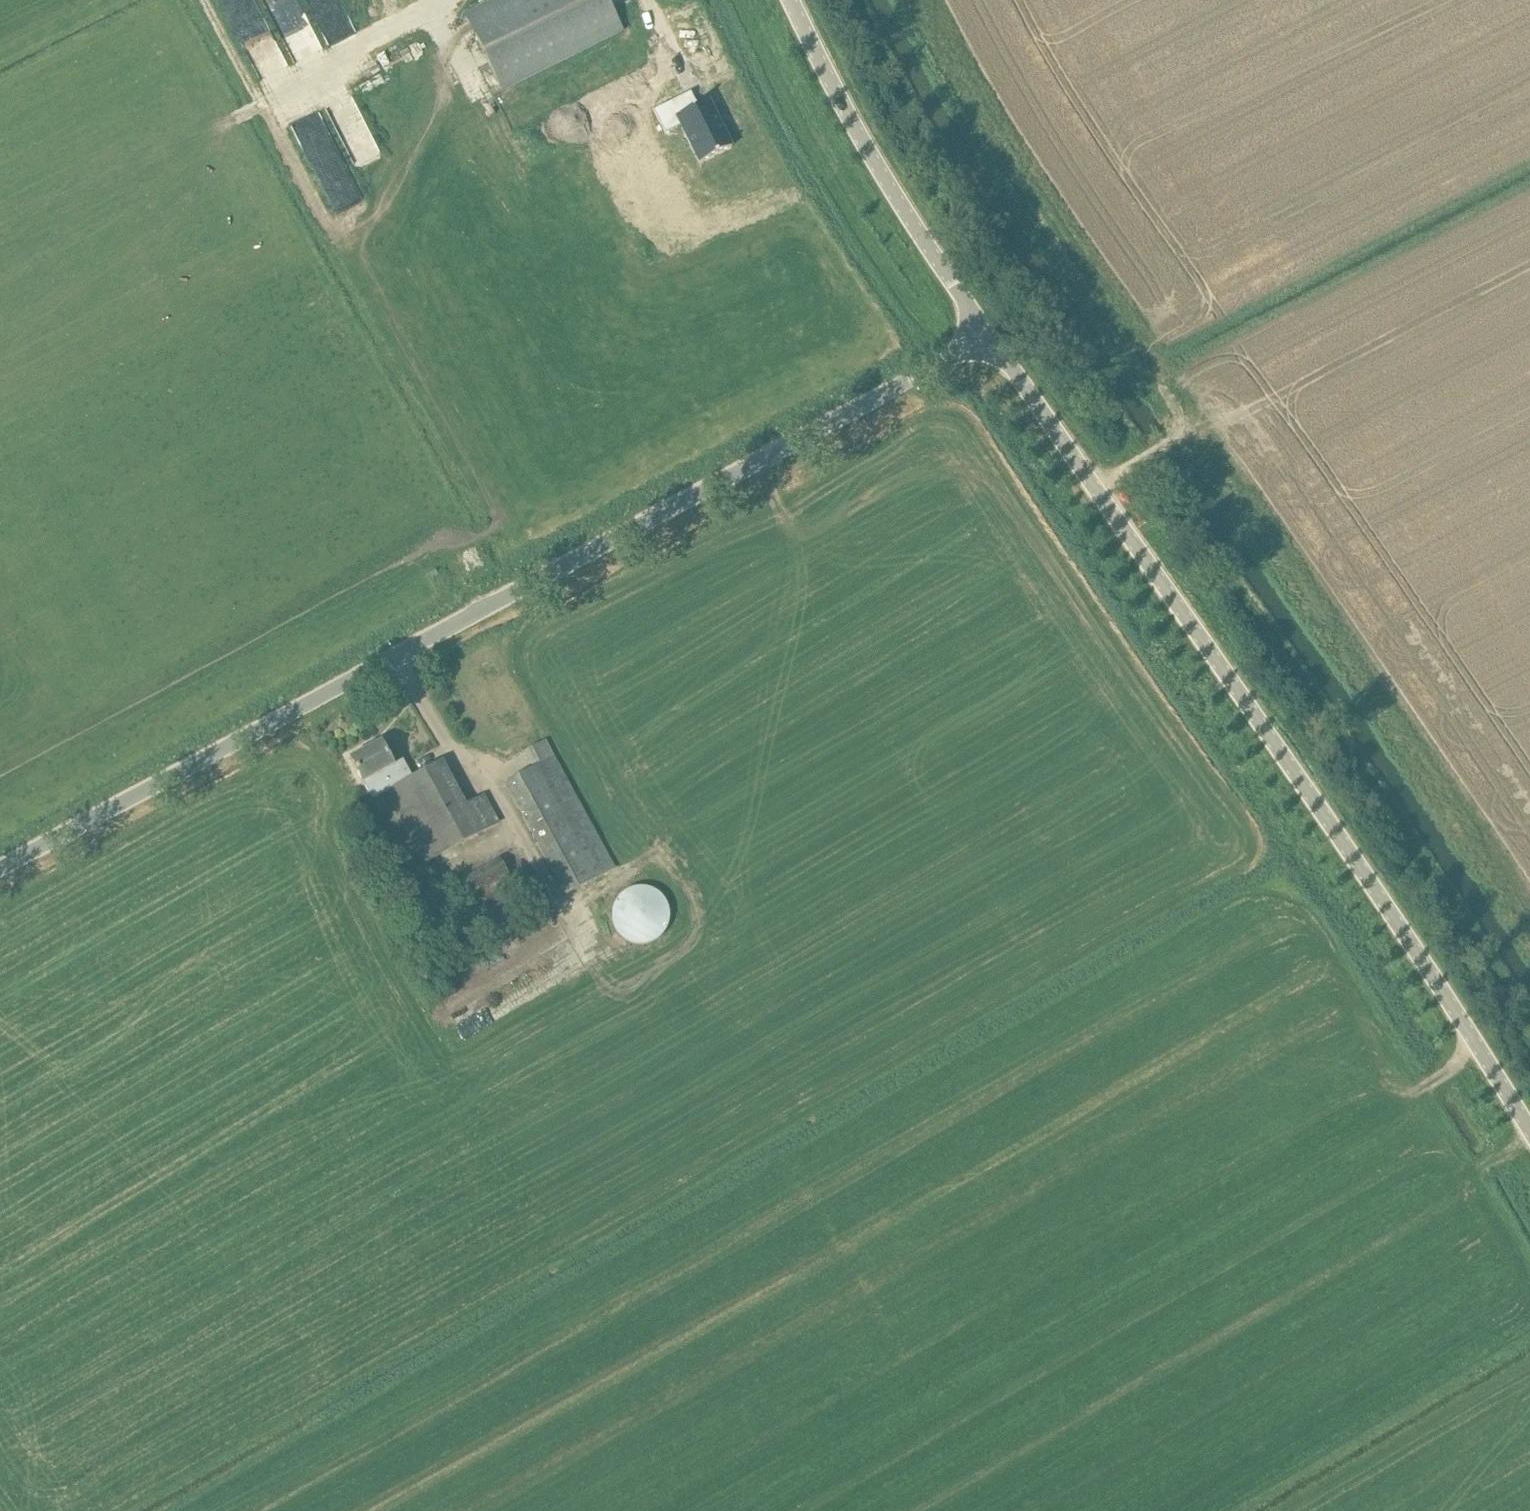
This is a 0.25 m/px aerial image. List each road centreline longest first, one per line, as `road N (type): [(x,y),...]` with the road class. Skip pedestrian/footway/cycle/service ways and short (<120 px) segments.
road 1 (unclassified): [(0,874),(990,335)]
road 2 (unclassified): [(1529,1131),(1325,815),(990,335)]
road 3 (unclassified): [(990,335),(871,154),(791,0)]

